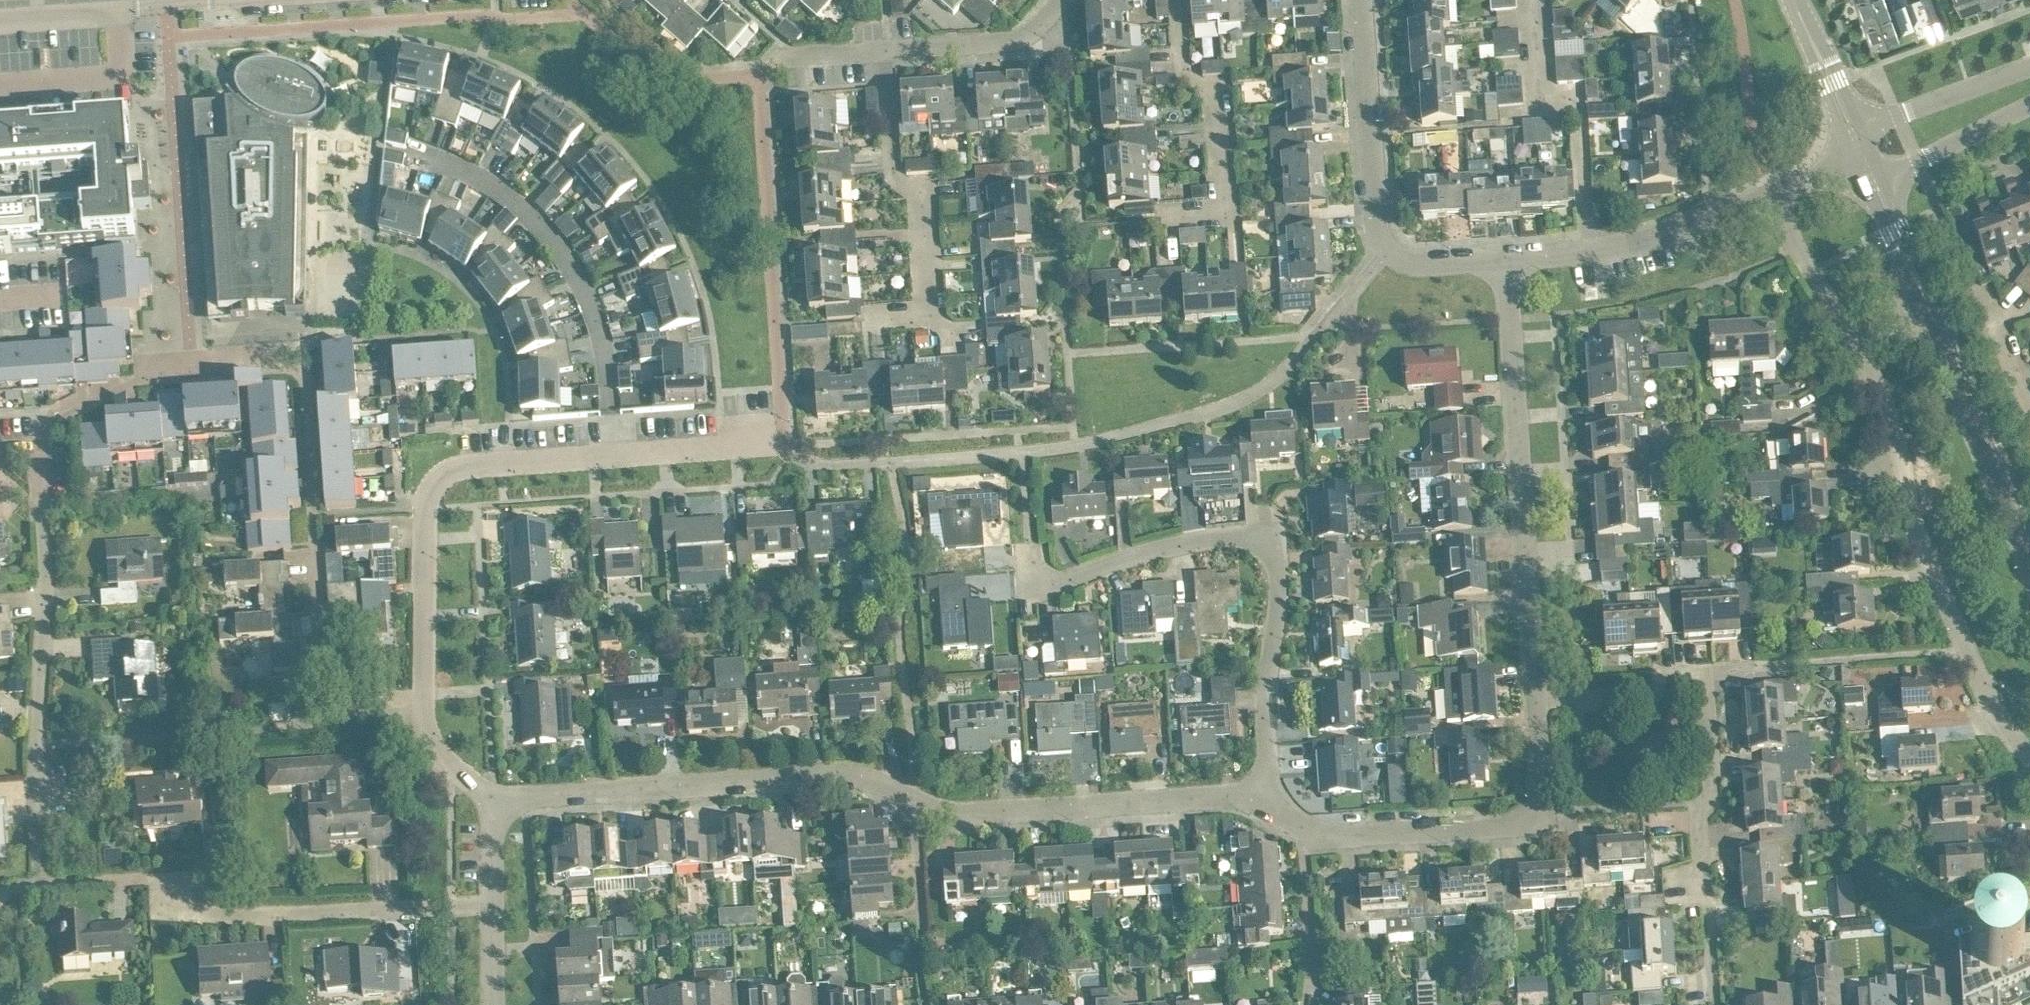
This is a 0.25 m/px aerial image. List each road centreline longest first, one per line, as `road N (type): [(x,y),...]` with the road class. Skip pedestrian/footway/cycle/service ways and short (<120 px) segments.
road 1 (residential): [(494,801),(824,782),(876,788),(958,816),(1223,797),(1268,808)]
road 2 (residential): [(425,697),(426,493),(435,479),(482,463),(752,438),(811,465),(892,461)]
road 3 (residential): [(2029,756),(1968,649),(1911,506),(1890,412),(1795,250),(1773,193)]
road 4 (residential): [(1268,808),(1276,532),(1190,540),(1054,585),(1033,578)]
road 5 (residential): [(1533,698),(1504,259)]
road 6 (residential): [(58,420),(155,371),(306,363),(314,515)]
road 7 (unclassified): [(2029,560),(1873,182)]
road 8 (residential): [(1708,903),(1699,803),(1712,801),(1708,688),(1533,698)]
road 9 (residential): [(1268,808),(1331,838),(1536,824),(1533,698)]
road 10 (residential): [(36,816),(42,445)]
road 11 (residential): [(185,892),(186,910),(495,906)]
road 12 (residential): [(777,63),(1016,41),(1061,0)]
road 13 (residential): [(1773,193),(1631,246),(1504,259)]
road 14 (residential): [(1381,250),(1361,0)]
road 15 (residential): [(425,697),(387,693),(334,663),(321,646),(315,537)]
road 16 (residential): [(0,19),(206,1)]
road 17 (unclassified): [(2029,68),(1850,128)]
road 18 (unclassified): [(1873,182),(2029,108)]
road 19 (unclassified): [(1850,128),(1795,0)]
road 20 (residential): [(2029,416),(1994,321),(2029,310)]
road 21 (residential): [(494,801),(428,736),(425,697)]
road 22 (residential): [(1504,259),(1414,264),(1381,250)]

